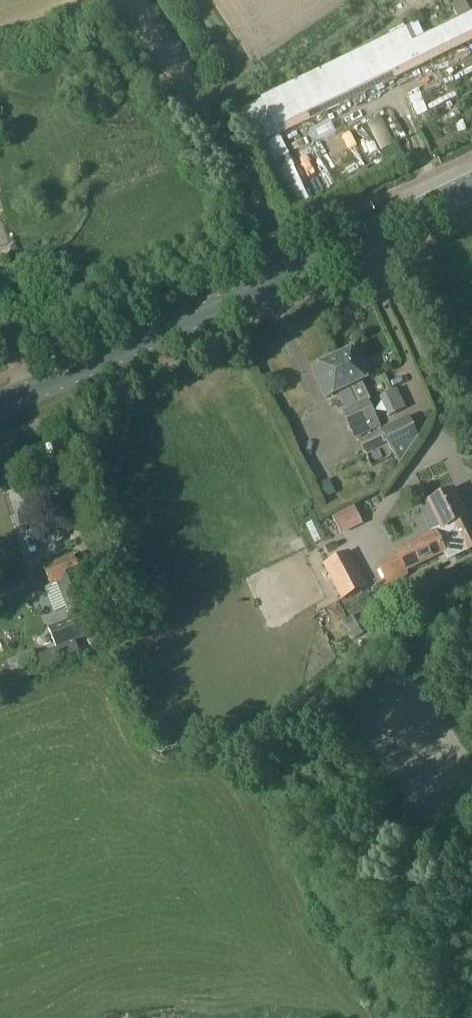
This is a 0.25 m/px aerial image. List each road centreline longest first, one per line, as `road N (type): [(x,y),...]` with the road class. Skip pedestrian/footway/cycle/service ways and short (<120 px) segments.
road 1 (secondary): [(0,405),(471,183)]

